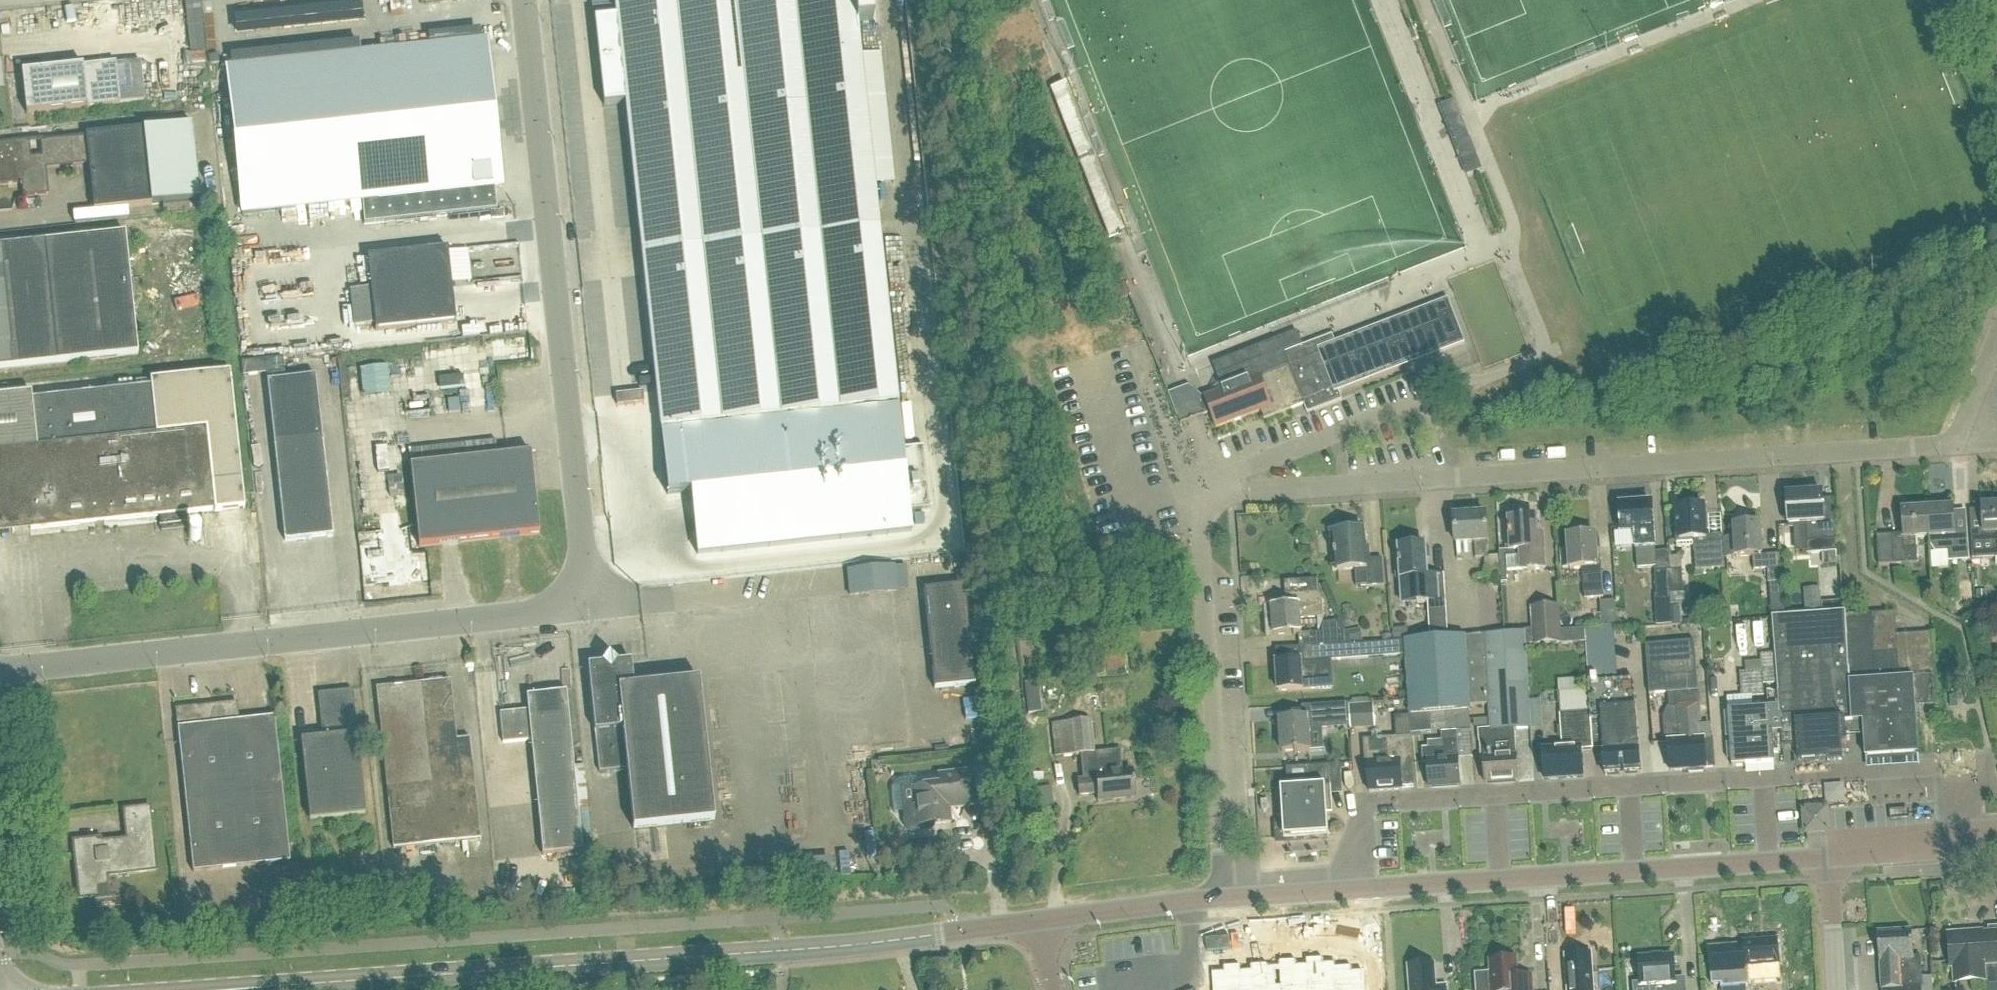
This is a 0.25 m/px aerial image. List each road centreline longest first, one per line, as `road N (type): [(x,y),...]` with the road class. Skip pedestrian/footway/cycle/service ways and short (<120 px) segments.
road 1 (unclassified): [(1225,899),(1202,532),(1216,504),(1250,494),(1955,447),(1996,341)]
road 2 (unclassified): [(0,673),(589,607),(525,0)]
road 3 (tertiary): [(251,989),(864,945),(1040,921)]
road 4 (residential): [(1358,890),(1367,804),(1926,771),(1974,793),(1977,831)]
road 5 (tertiary): [(1358,890),(1831,858)]
road 6 (tertiary): [(1040,921),(1225,899)]
road 7 (tertiary): [(1831,858),(1977,831)]
road 8 (tertiary): [(1225,899),(1358,890)]
road 9 (residential): [(1839,989),(1831,858)]

